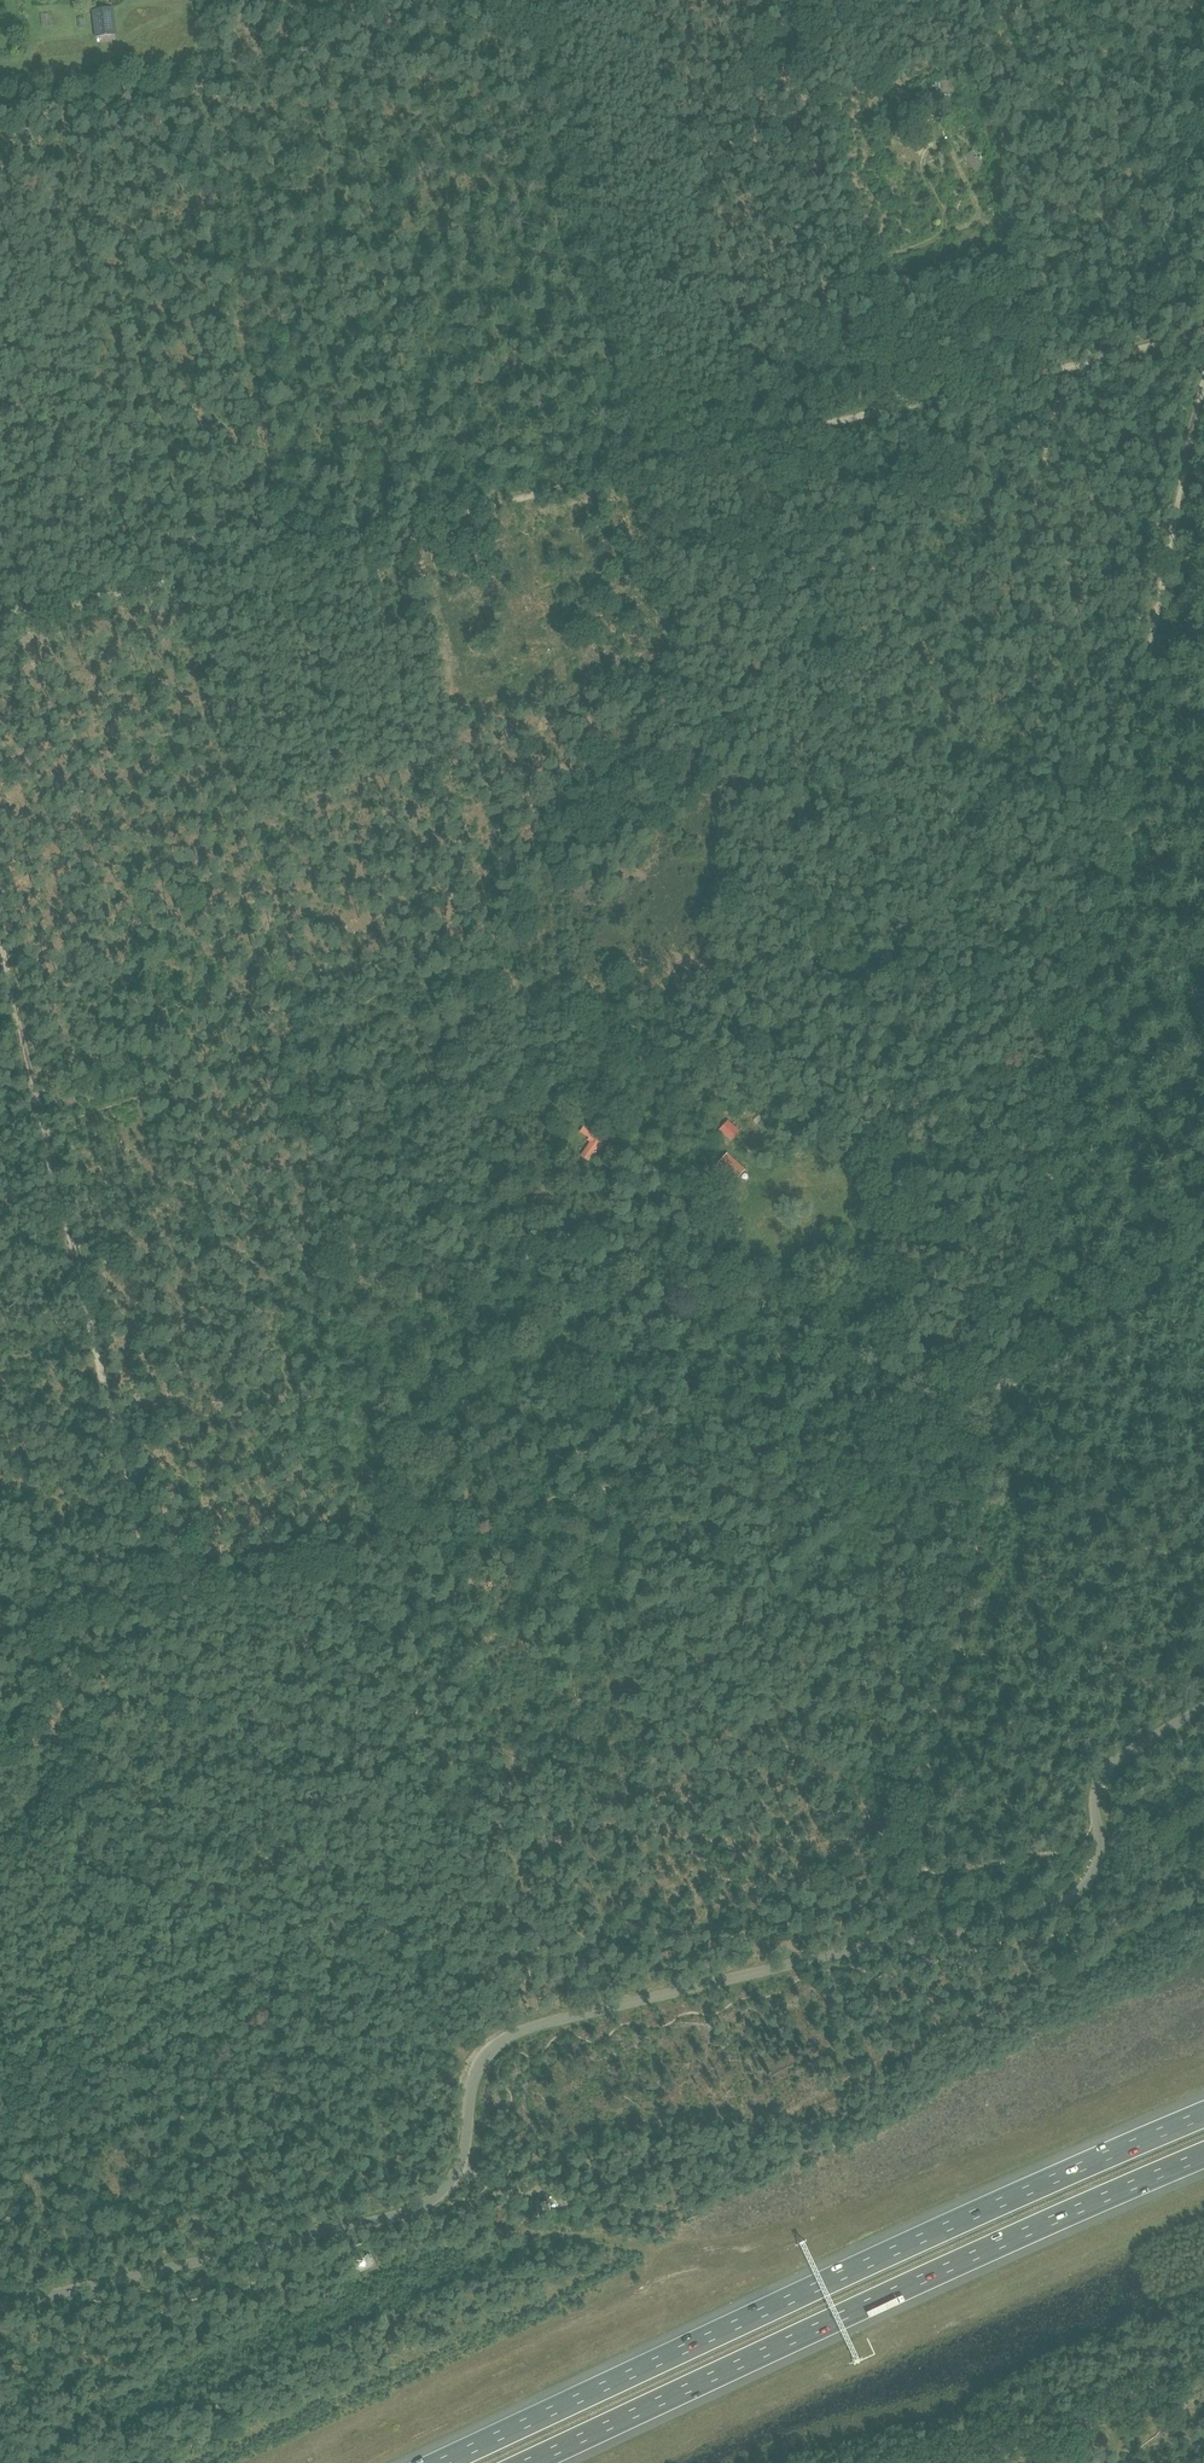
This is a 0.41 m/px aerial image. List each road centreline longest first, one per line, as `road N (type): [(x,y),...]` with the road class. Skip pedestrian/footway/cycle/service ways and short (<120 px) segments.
road 1 (unclassified): [(0,2306),(423,2204),(457,2173),(475,2072),(489,2050),(519,2030),(1055,1905),(1082,1887),(1097,1861),(1094,1801),(1107,1767),(1203,1705)]
road 2 (track): [(1203,331),(3,621)]
road 3 (track): [(1000,1390),(1203,372)]
road 4 (motorway): [(1203,2114),(439,2462)]
road 5 (motorway): [(528,2462),(1203,2155)]
road 6 (track): [(0,947),(153,1595)]
road 7 (track): [(390,1541),(967,1405),(1000,1390)]
road 8 (track): [(153,1595),(390,1541)]
road 9 (track): [(689,1236),(698,1279),(691,1388),(744,1457)]
road 10 (track): [(153,1595),(0,1633)]

